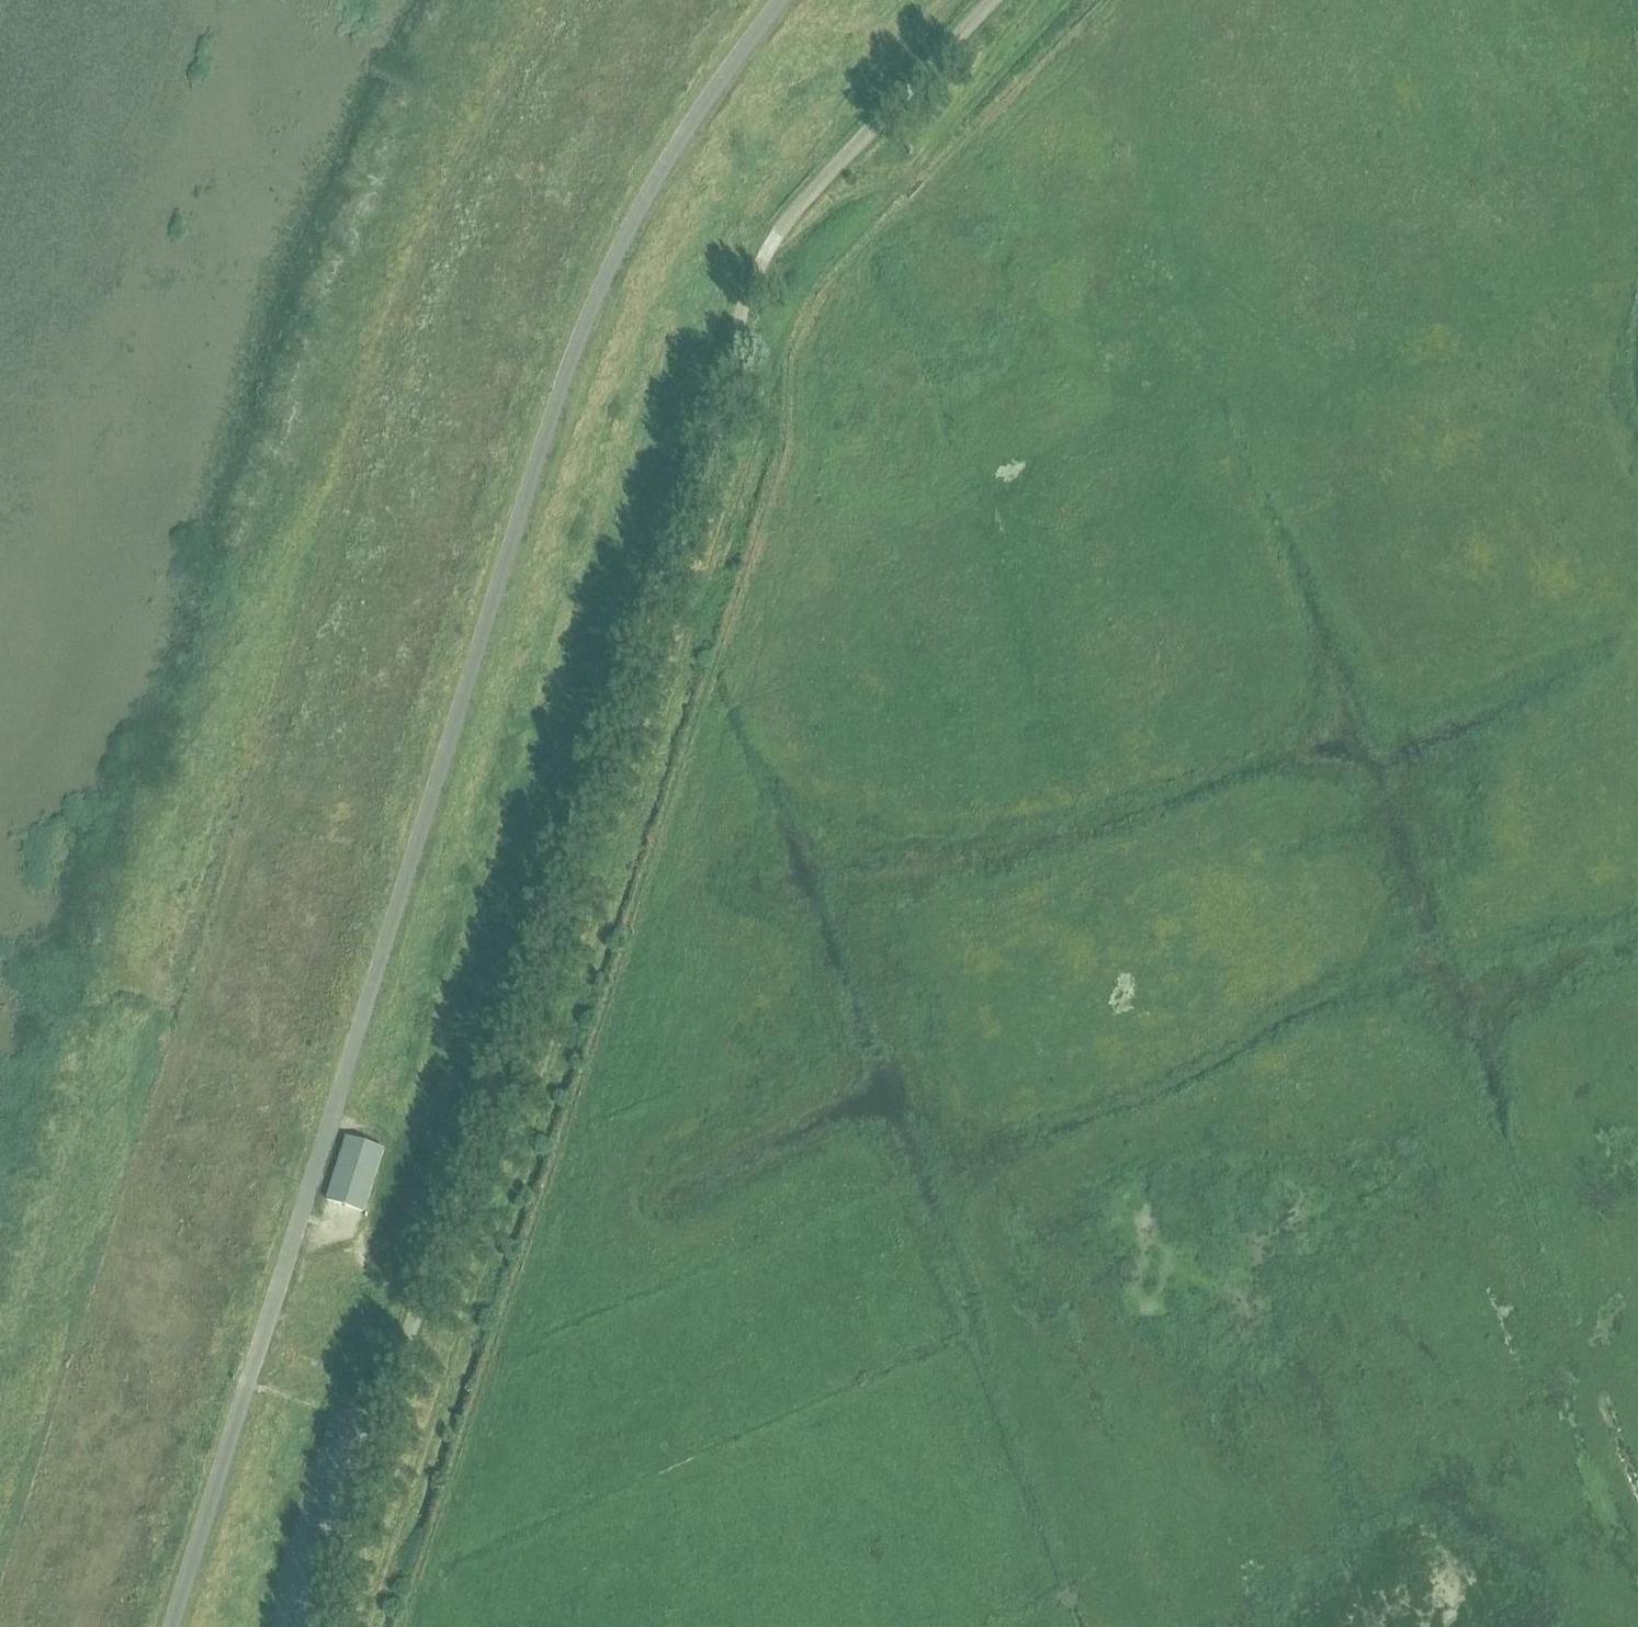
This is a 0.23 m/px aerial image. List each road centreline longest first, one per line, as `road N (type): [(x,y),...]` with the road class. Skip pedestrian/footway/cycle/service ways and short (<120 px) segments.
road 1 (unclassified): [(316,1626),(746,308),(774,246),(805,206),(998,0)]
road 2 (unclassified): [(176,1626),(586,340),(665,180),(794,0)]

